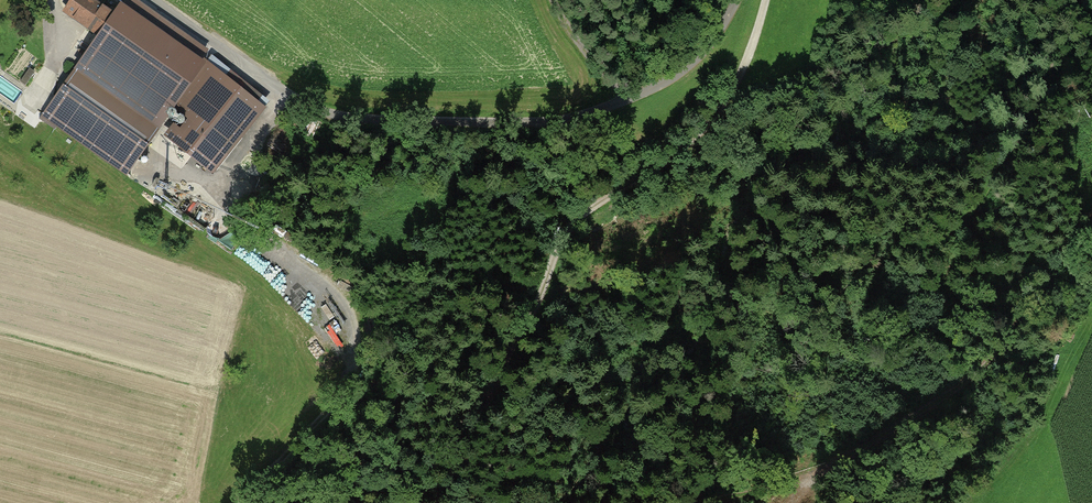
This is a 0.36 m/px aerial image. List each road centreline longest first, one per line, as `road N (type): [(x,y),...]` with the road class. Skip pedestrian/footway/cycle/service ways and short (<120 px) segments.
road 1 (unclassified): [(740,0),(704,59),(625,108),(516,122),(288,96),(151,0)]
road 2 (track): [(387,502),(465,410),(565,237),(693,138),(726,97),(767,0)]
road 3 (track): [(1091,194),(983,310),(734,489)]
road 4 (track): [(217,196),(338,285),(360,324),(363,352),(361,374),(307,427),(207,502)]

